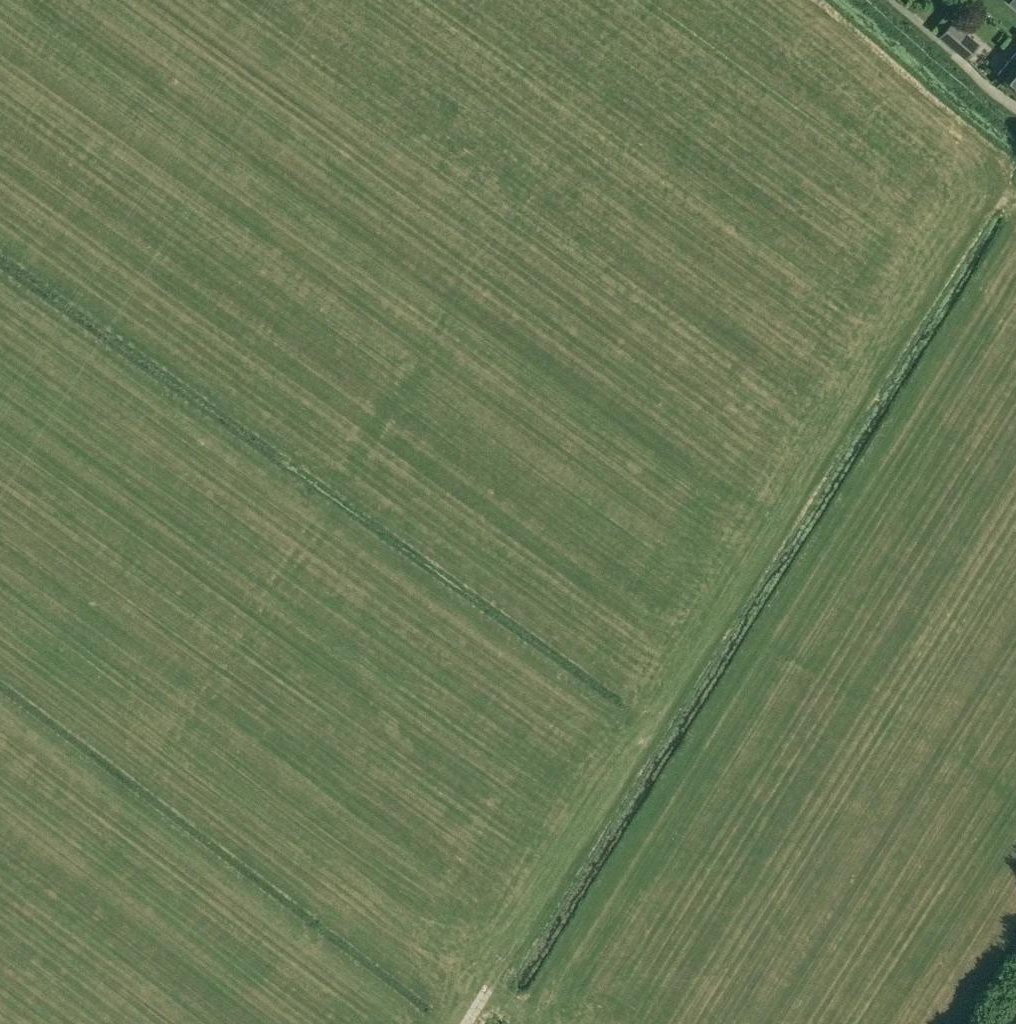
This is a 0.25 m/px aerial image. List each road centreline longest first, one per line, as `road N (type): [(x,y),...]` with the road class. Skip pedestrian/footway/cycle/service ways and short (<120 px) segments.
road 1 (track): [(827,441),(468,1023)]

